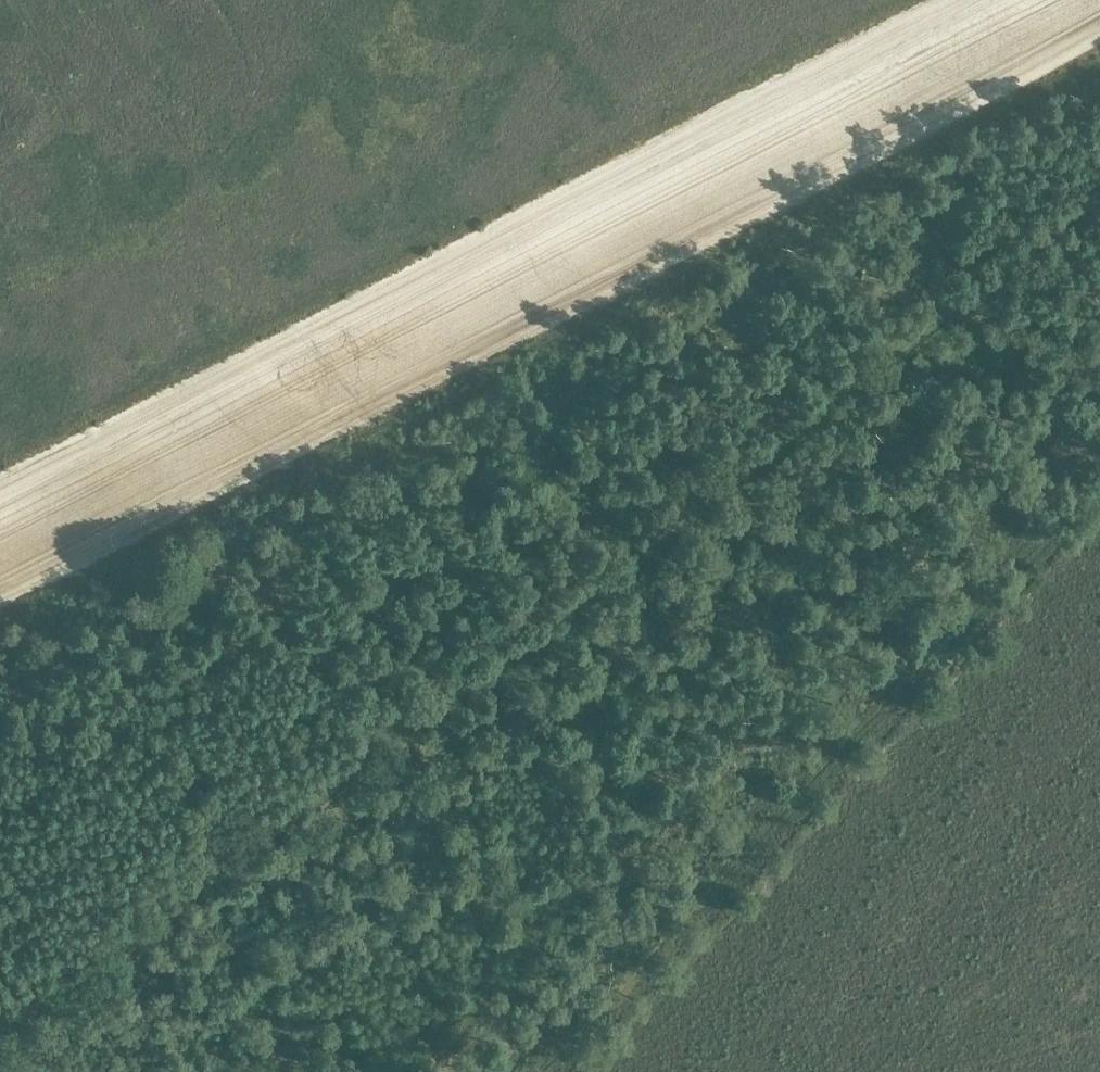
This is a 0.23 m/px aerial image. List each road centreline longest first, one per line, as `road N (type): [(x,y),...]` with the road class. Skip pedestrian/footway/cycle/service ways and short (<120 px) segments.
road 1 (track): [(543,1071),(1099,483)]

